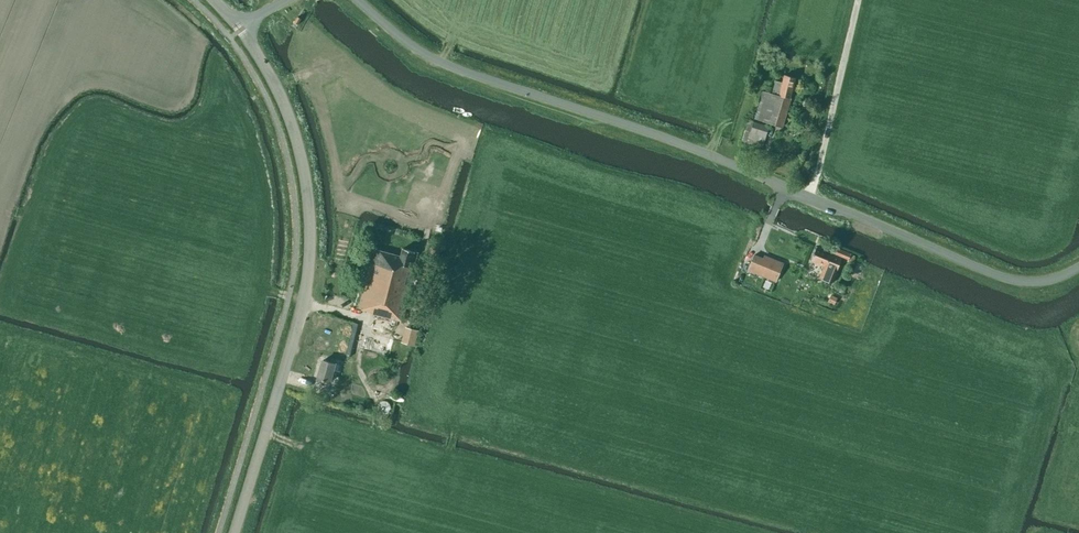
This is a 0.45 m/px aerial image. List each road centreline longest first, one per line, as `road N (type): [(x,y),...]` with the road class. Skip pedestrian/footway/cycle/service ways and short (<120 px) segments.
road 1 (unclassified): [(1078,266),(1056,280),(1001,278),(754,172),(457,69),(356,0)]
road 2 (tertiary): [(234,532),(308,290),(314,240),(294,124),(240,30)]
road 3 (track): [(808,196),(857,0)]

